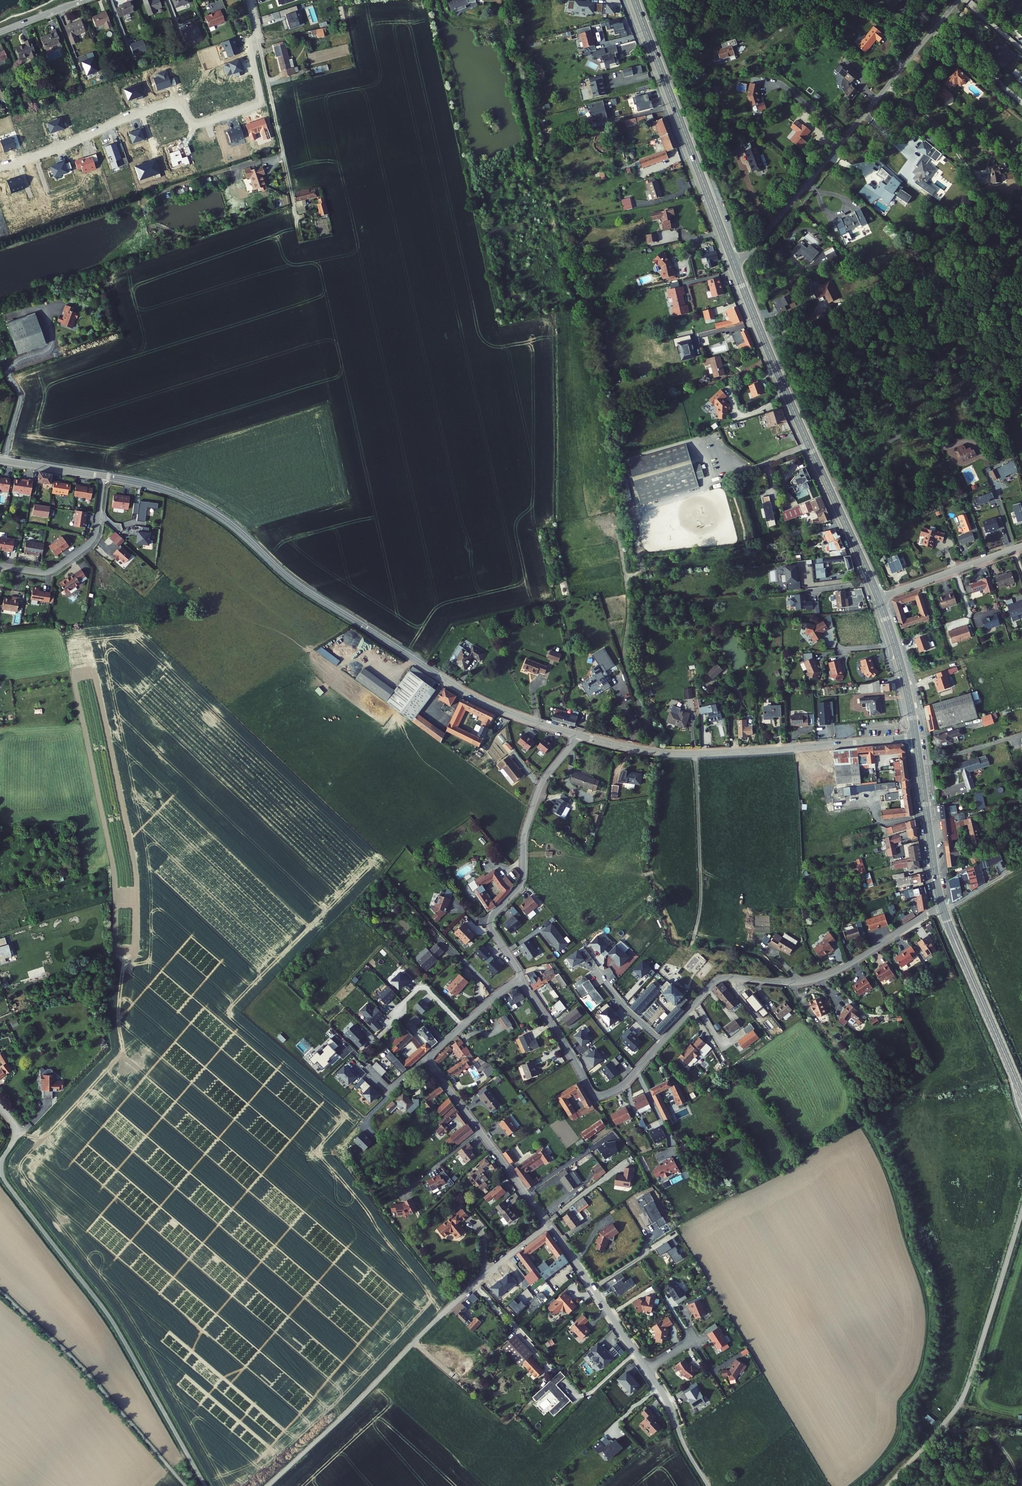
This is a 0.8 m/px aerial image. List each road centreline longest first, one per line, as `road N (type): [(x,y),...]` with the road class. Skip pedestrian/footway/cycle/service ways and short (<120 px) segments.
road 1 (residential): [(942,905),(818,979),(718,979),(625,1084),(601,1096),(520,979)]
road 2 (tertiary): [(578,735),(459,689),(297,585),(205,508),(103,476)]
road 3 (unclassified): [(205,1485),(111,1319),(5,1180),(3,1159),(18,1131)]
road 4 (unclassified): [(549,1225),(450,1307),(267,1485)]
road 5 (primary): [(733,261),(879,599)]
road 6 (residential): [(257,37),(251,51),(256,103),(199,123),(182,105),(163,104),(0,167)]
road 7 (residential): [(958,0),(750,253),(733,261)]
road 8 (tertiary): [(916,737),(687,754),(578,735)]
road 9 (unclassified): [(520,979),(429,1060),(549,1225)]
road 10 (unclassified): [(1021,1211),(963,1398),(886,1485)]
road 11 (unclassified): [(549,1225),(663,1393),(709,1485)]
road 12 (primary): [(635,0),(733,261)]
road 13 (residential): [(520,979),(491,920),(523,879),(524,834),(542,784),(578,735)]
road 14 (primary): [(942,905),(1021,1094)]
road 15 (primary): [(916,737),(942,905)]
road 16 (residential): [(103,476),(88,544),(49,571),(0,565)]
road 17 (residential): [(1021,546),(879,599)]

